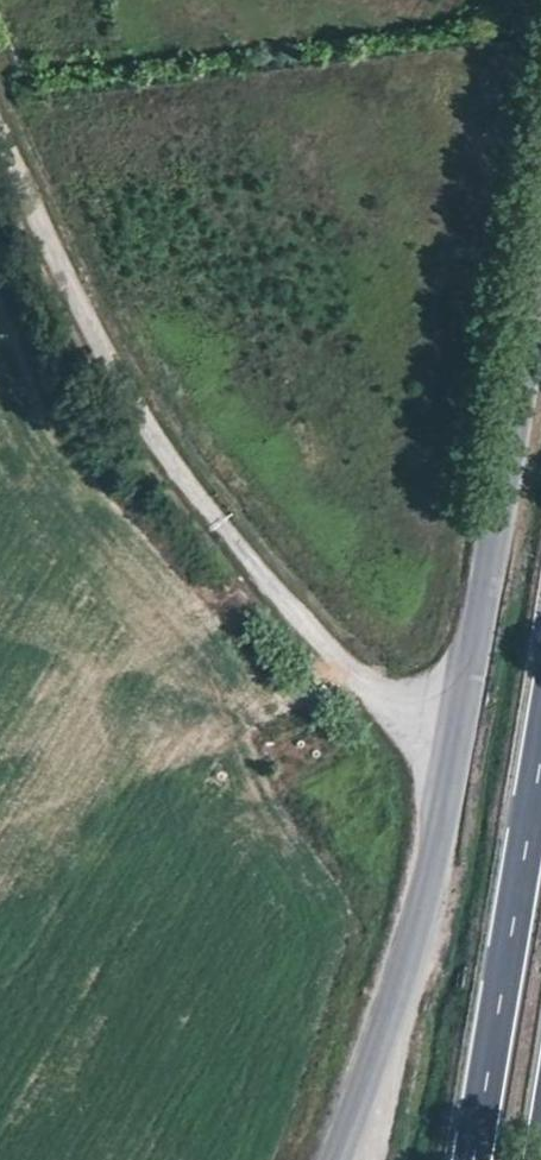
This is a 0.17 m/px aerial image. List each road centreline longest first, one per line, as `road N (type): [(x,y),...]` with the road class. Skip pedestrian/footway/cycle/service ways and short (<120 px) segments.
road 1 (unclassified): [(0,137),(136,419),(344,673),(392,718),(454,758)]
road 2 (tertiary): [(454,758),(540,275)]
road 3 (tertiary): [(338,1159),(454,758)]
road 4 (primary): [(540,750),(472,1159)]

